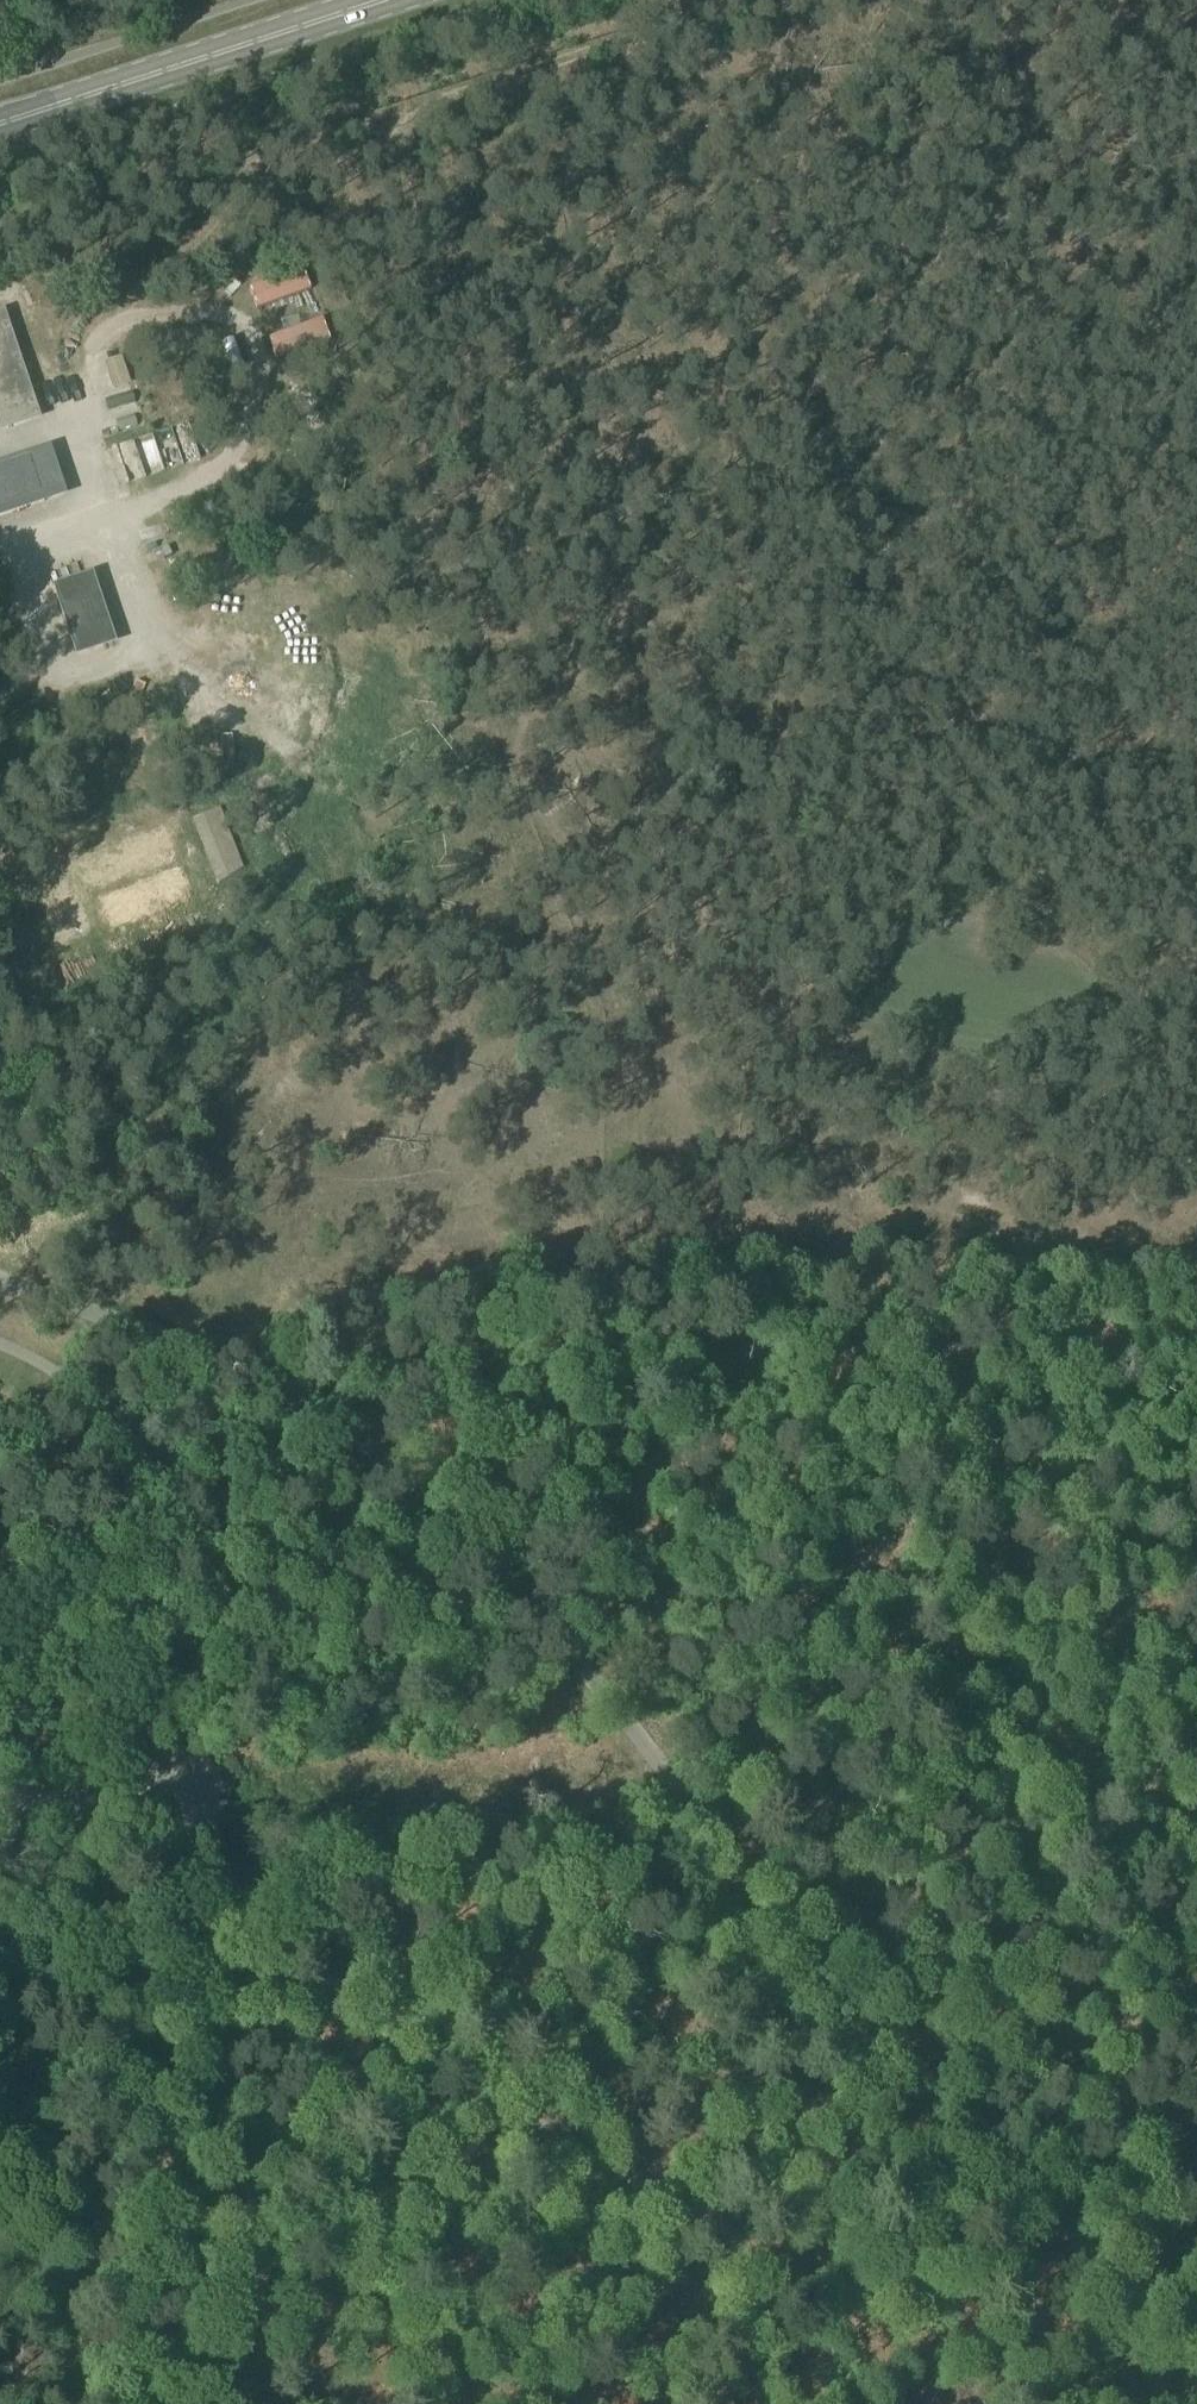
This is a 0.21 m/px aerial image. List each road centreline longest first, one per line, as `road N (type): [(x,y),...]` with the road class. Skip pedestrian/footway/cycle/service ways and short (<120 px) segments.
road 1 (unclassified): [(0,1280),(263,1364),(338,1417),(586,1672),(828,1999),(1034,2192),(1104,2276),(1165,2403)]
road 2 (track): [(752,0),(214,170),(144,227),(100,324)]
road 3 (track): [(193,1876),(202,1982),(198,2073),(170,2132),(173,2263),(185,2335),(181,2403)]
road 4 (primary): [(0,121),(379,0)]
road 5 (track): [(291,1385),(274,1491),(231,1605),(181,1694)]

